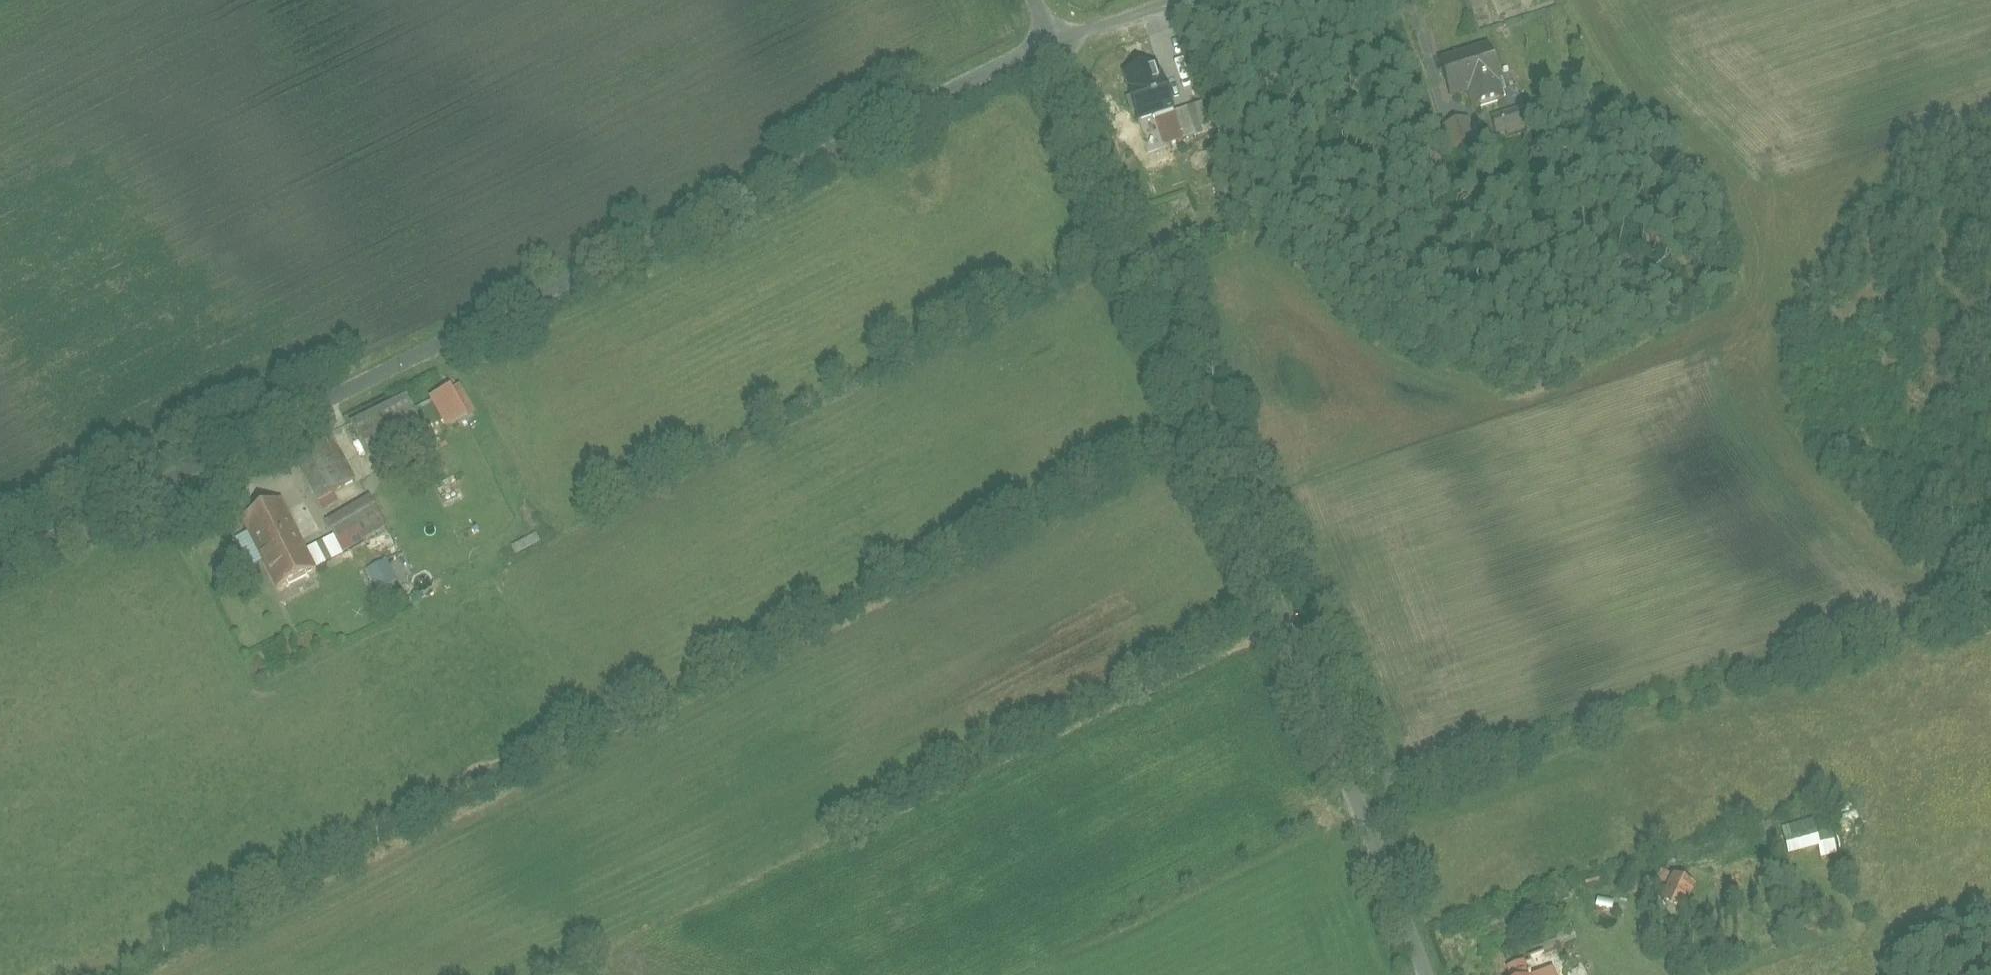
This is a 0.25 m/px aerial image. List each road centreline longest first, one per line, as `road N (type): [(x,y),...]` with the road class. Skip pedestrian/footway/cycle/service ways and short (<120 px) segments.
road 1 (unclassified): [(0,561),(1051,43)]
road 2 (unclassified): [(1151,300),(1427,974)]
road 3 (residential): [(1051,43),(1151,300)]
road 4 (residential): [(1051,43),(1184,0)]

